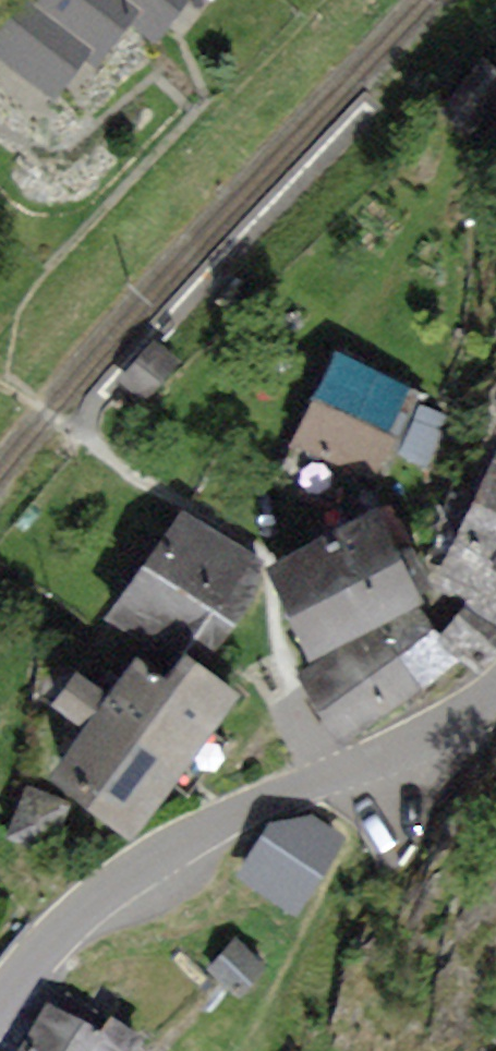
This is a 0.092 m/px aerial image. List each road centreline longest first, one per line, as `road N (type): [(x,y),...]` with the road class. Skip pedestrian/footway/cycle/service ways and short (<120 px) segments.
road 1 (unclassified): [(495,697),(441,730),(242,812),(146,865),(55,937),(0,1003)]

